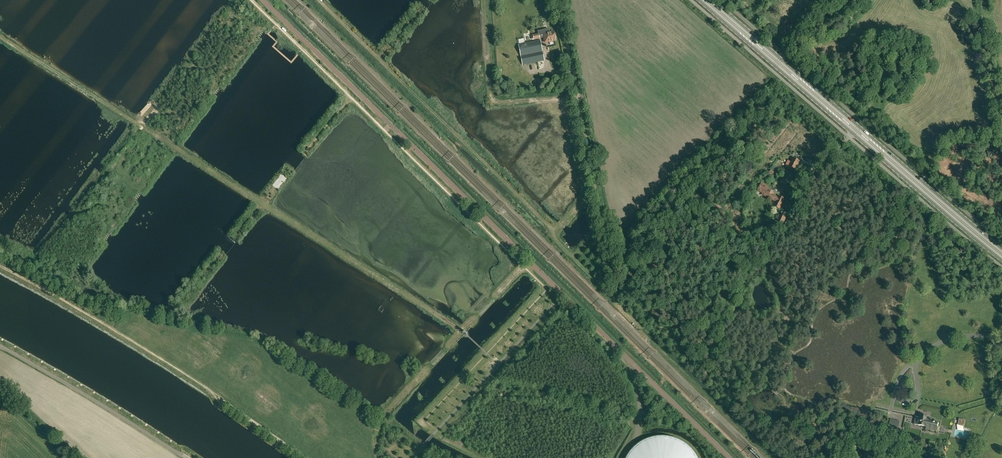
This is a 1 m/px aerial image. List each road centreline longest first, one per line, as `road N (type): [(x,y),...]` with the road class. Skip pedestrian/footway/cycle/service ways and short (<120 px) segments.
road 1 (track): [(0,37),(458,330)]
road 2 (primary): [(699,0),(1001,260)]
road 3 (primary): [(1001,248),(713,0)]
road 4 (track): [(304,457),(125,338),(0,270)]
road 5 (track): [(619,301),(573,72)]
road 6 (track): [(185,457),(0,346)]

